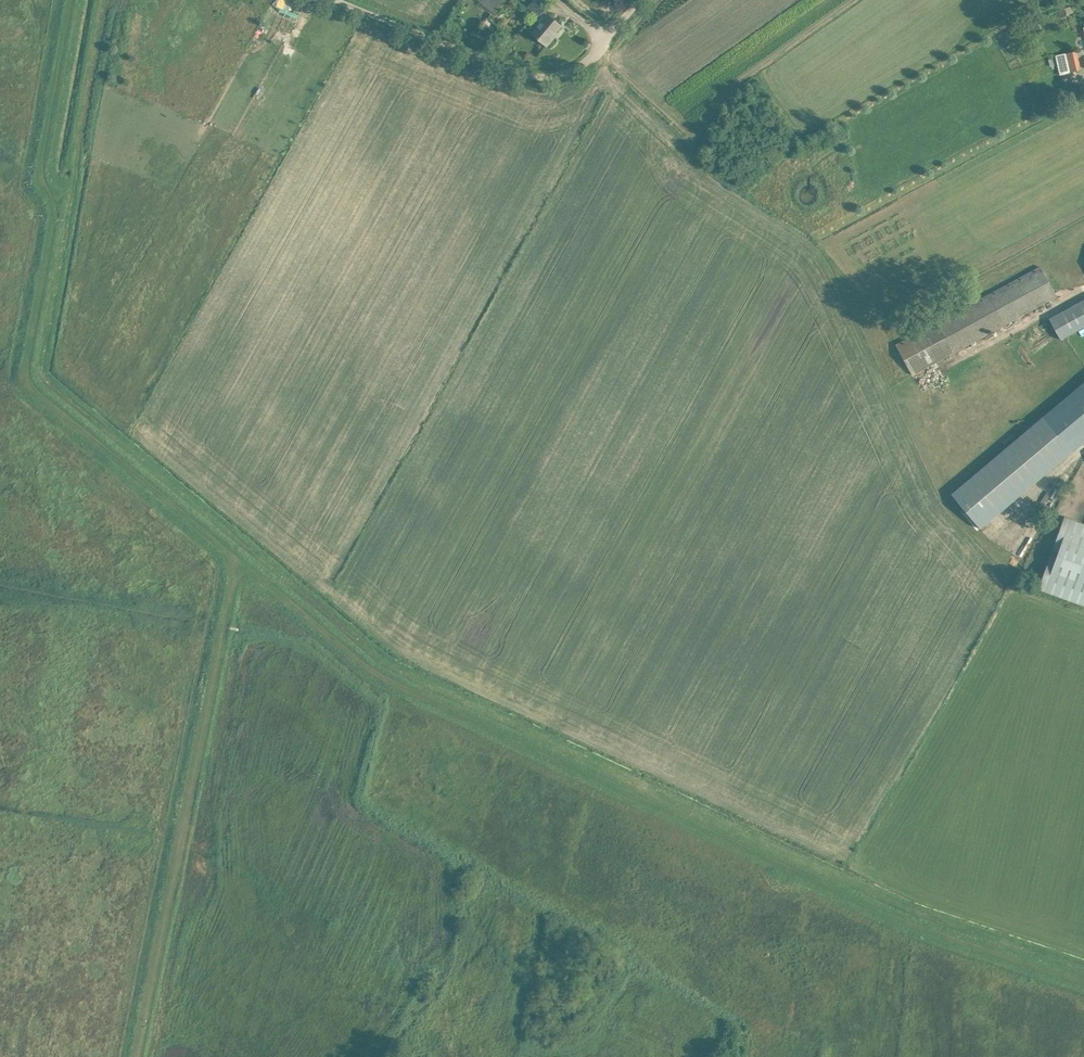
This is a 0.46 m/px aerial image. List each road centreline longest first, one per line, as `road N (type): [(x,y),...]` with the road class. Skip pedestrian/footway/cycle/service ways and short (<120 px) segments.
road 1 (track): [(110,0),(43,382),(404,669),(893,898),(1083,963)]
road 2 (unclassified): [(584,65),(553,78),(526,76),(335,0)]

